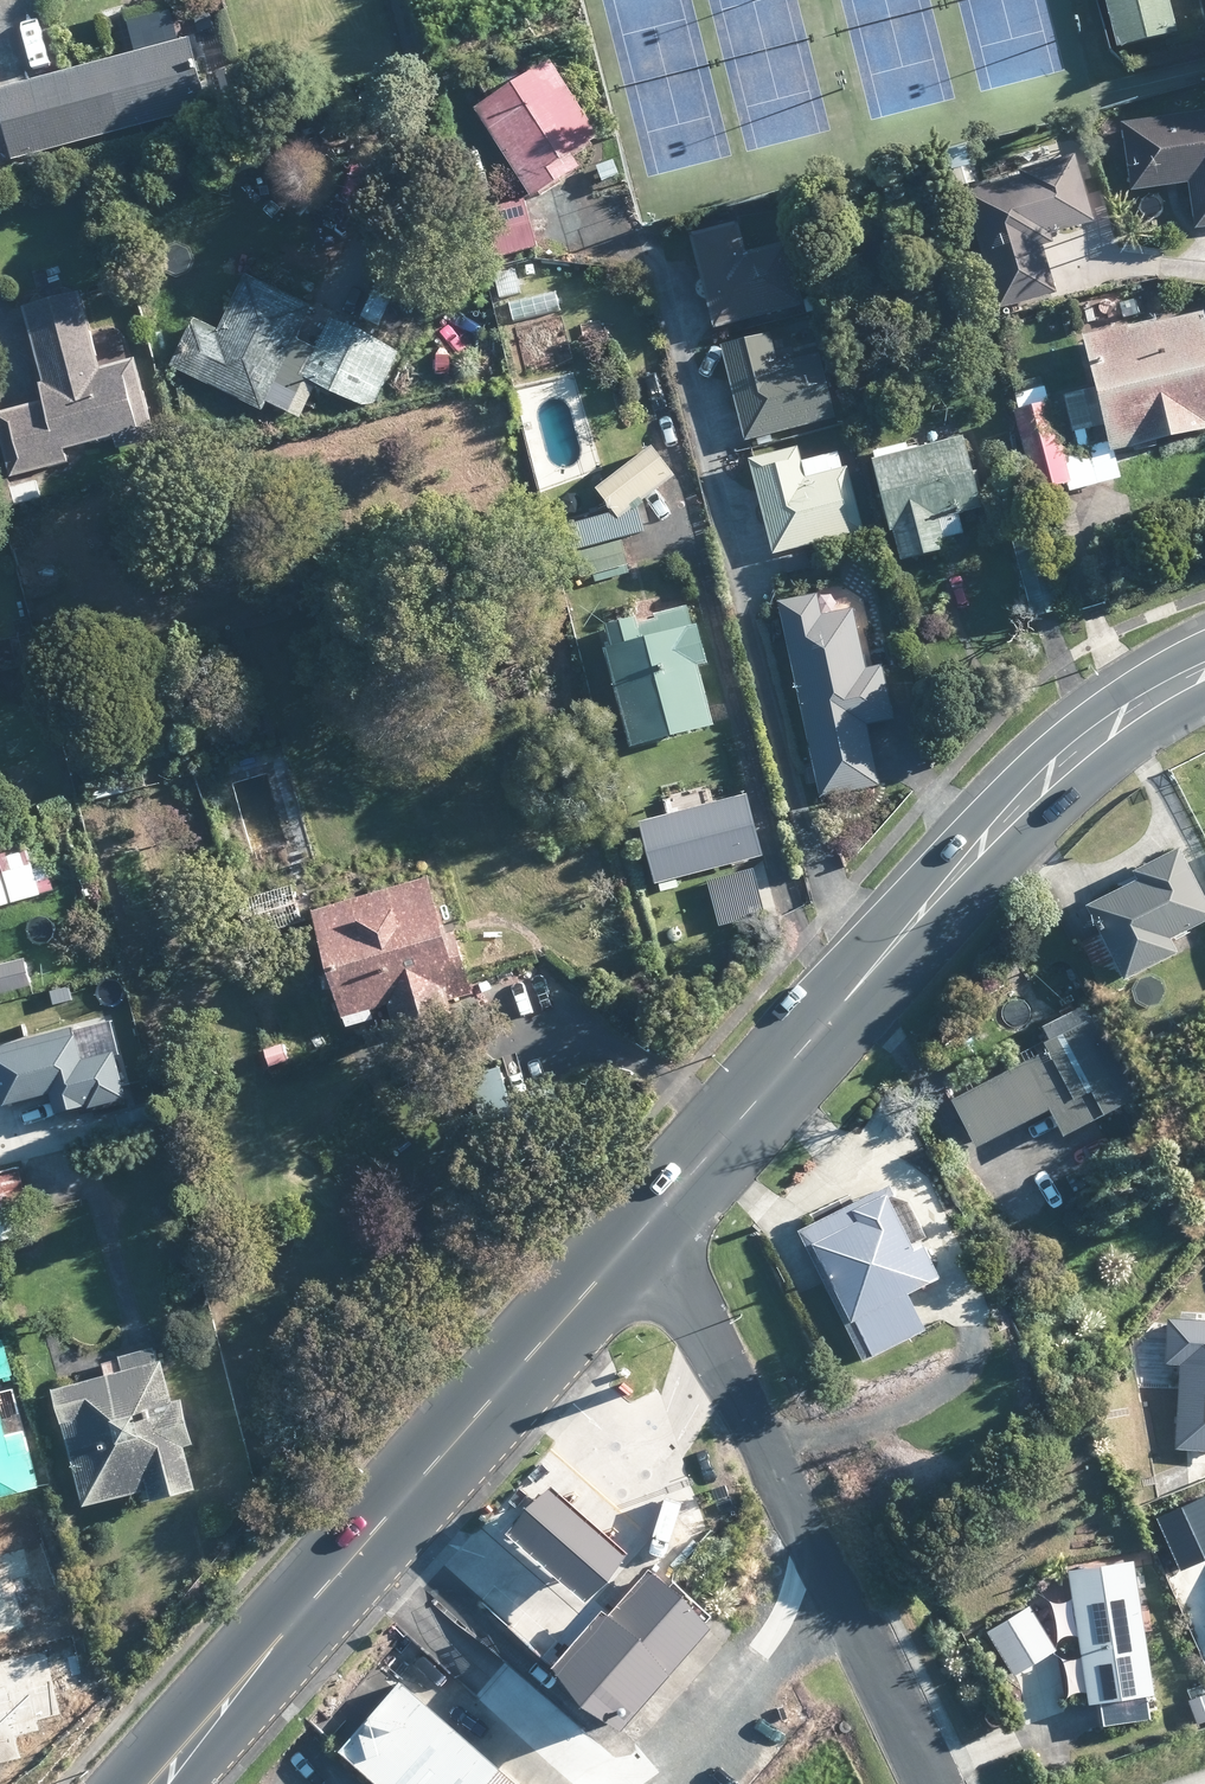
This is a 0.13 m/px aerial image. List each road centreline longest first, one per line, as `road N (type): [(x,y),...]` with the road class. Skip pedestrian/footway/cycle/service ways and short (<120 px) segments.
road 1 (secondary): [(1204,664),(1111,719),(1031,789),(649,1218)]
road 2 (secondary): [(649,1218),(153,1783)]
road 3 (residential): [(922,1783),(649,1218)]

